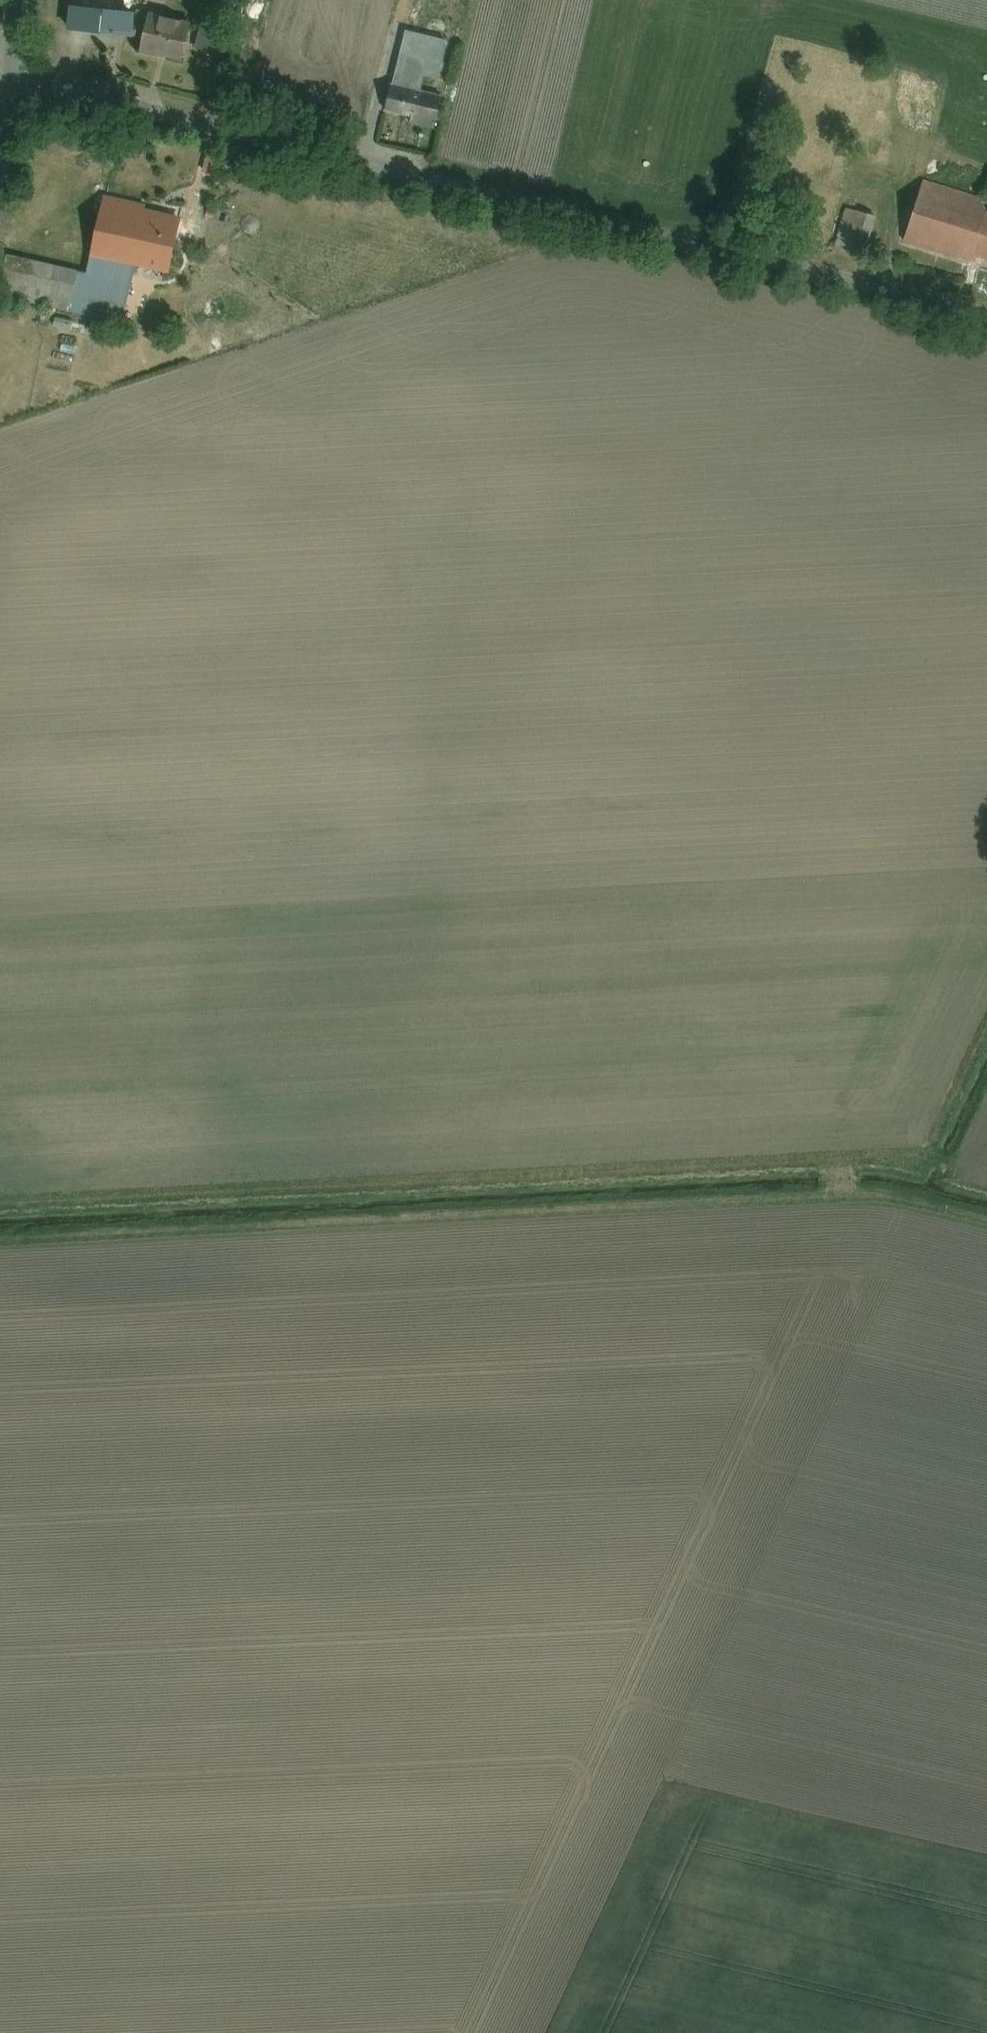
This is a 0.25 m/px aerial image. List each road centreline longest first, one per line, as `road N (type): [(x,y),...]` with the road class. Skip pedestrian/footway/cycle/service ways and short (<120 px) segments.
road 1 (unclassified): [(9,67),(986,306)]

